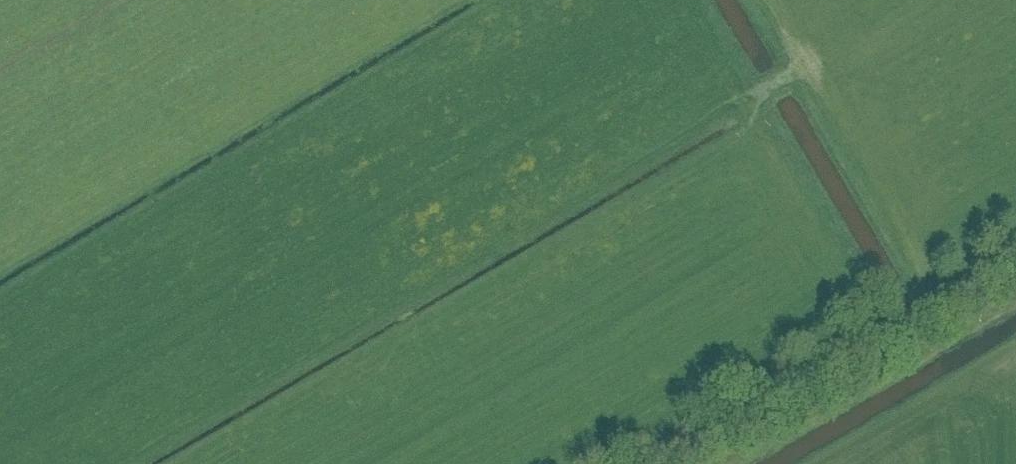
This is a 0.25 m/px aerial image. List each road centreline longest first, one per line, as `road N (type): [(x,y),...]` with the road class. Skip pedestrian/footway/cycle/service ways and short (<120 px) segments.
road 1 (unclassified): [(665,463),(1015,257)]

